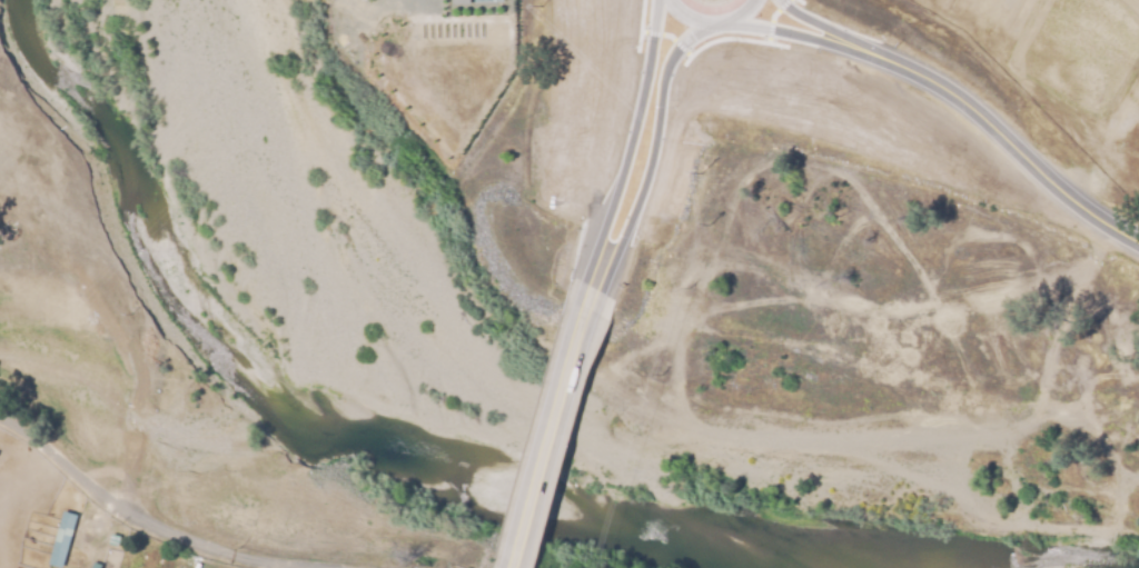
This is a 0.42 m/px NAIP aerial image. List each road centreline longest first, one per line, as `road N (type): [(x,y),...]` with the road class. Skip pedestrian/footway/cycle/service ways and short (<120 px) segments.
road 1 (residential): [(777,0),(953,80),(1083,197),(1138,232)]
road 2 (residential): [(0,417),(153,526),(230,555),(300,567)]
road 3 (primary): [(513,567),(596,276)]
road 4 (primary): [(596,276),(679,0)]

